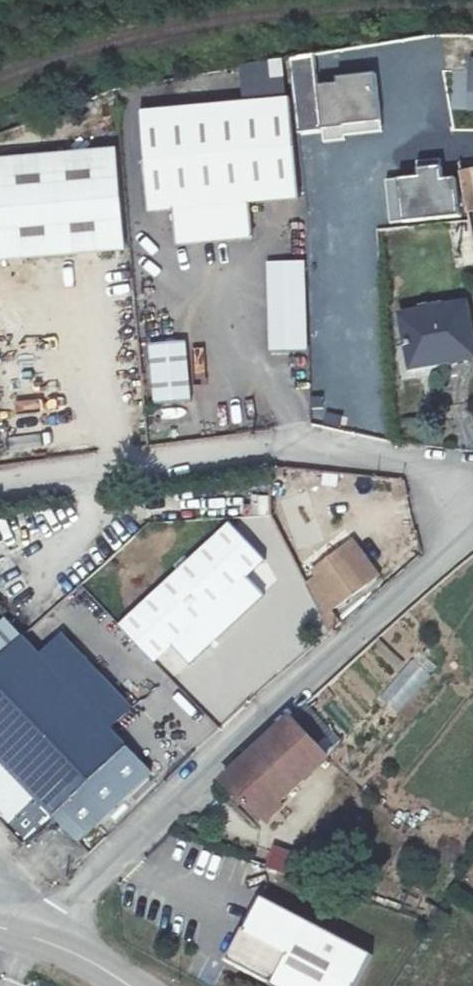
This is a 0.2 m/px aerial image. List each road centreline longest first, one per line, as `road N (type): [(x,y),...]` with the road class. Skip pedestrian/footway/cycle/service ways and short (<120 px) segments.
road 1 (unclassified): [(472,530),(318,662),(60,906)]
road 2 (unclassified): [(0,481),(277,445),(472,473)]

